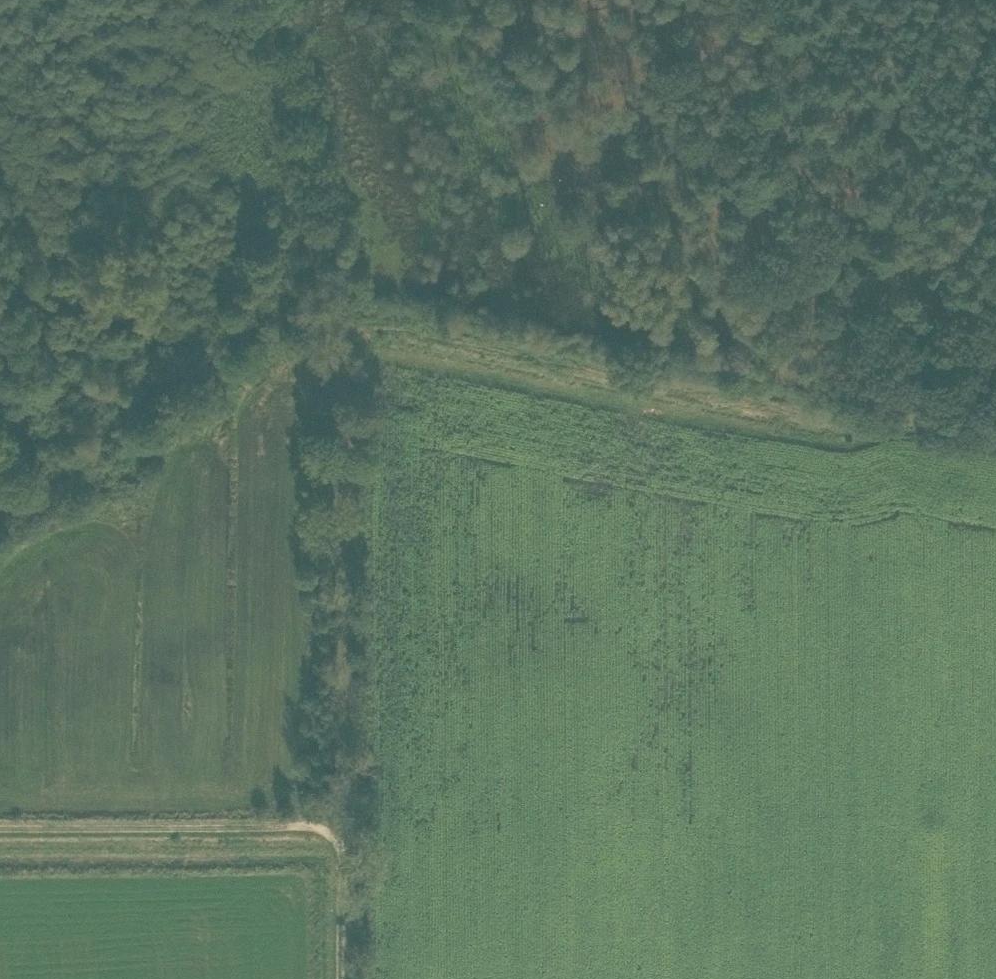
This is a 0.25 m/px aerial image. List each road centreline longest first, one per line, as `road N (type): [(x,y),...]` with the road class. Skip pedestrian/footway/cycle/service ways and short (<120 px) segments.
road 1 (track): [(0,829),(315,827),(337,846),(336,978)]

